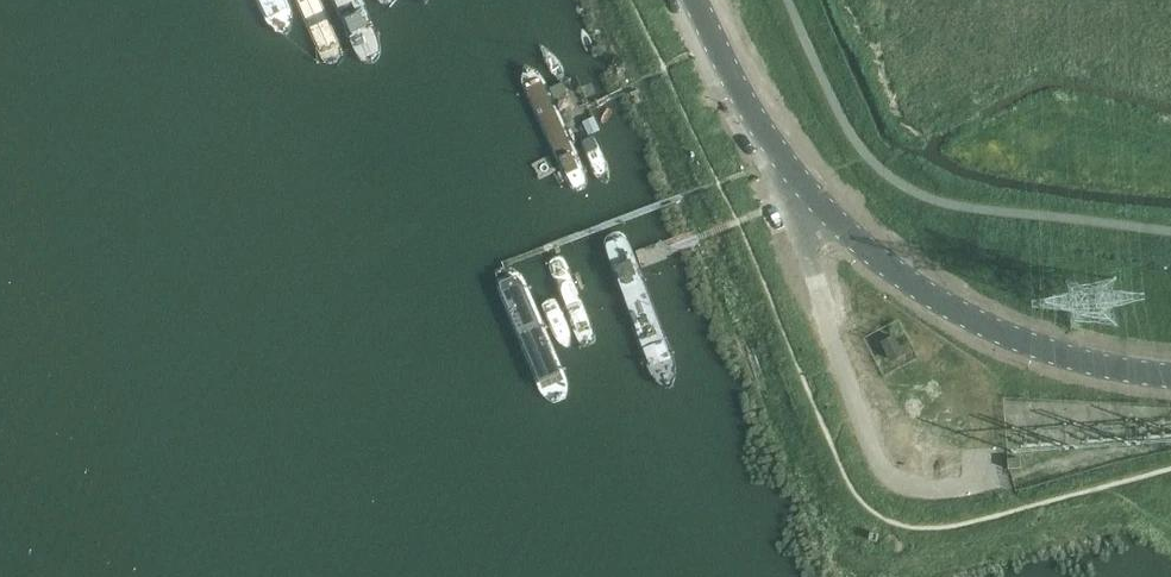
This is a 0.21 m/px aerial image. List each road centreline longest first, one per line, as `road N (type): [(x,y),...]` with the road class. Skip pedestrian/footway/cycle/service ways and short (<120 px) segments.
road 1 (unclassified): [(1170,378),(1051,353),(940,303),(894,272),(827,215),(777,154),(694,0)]

